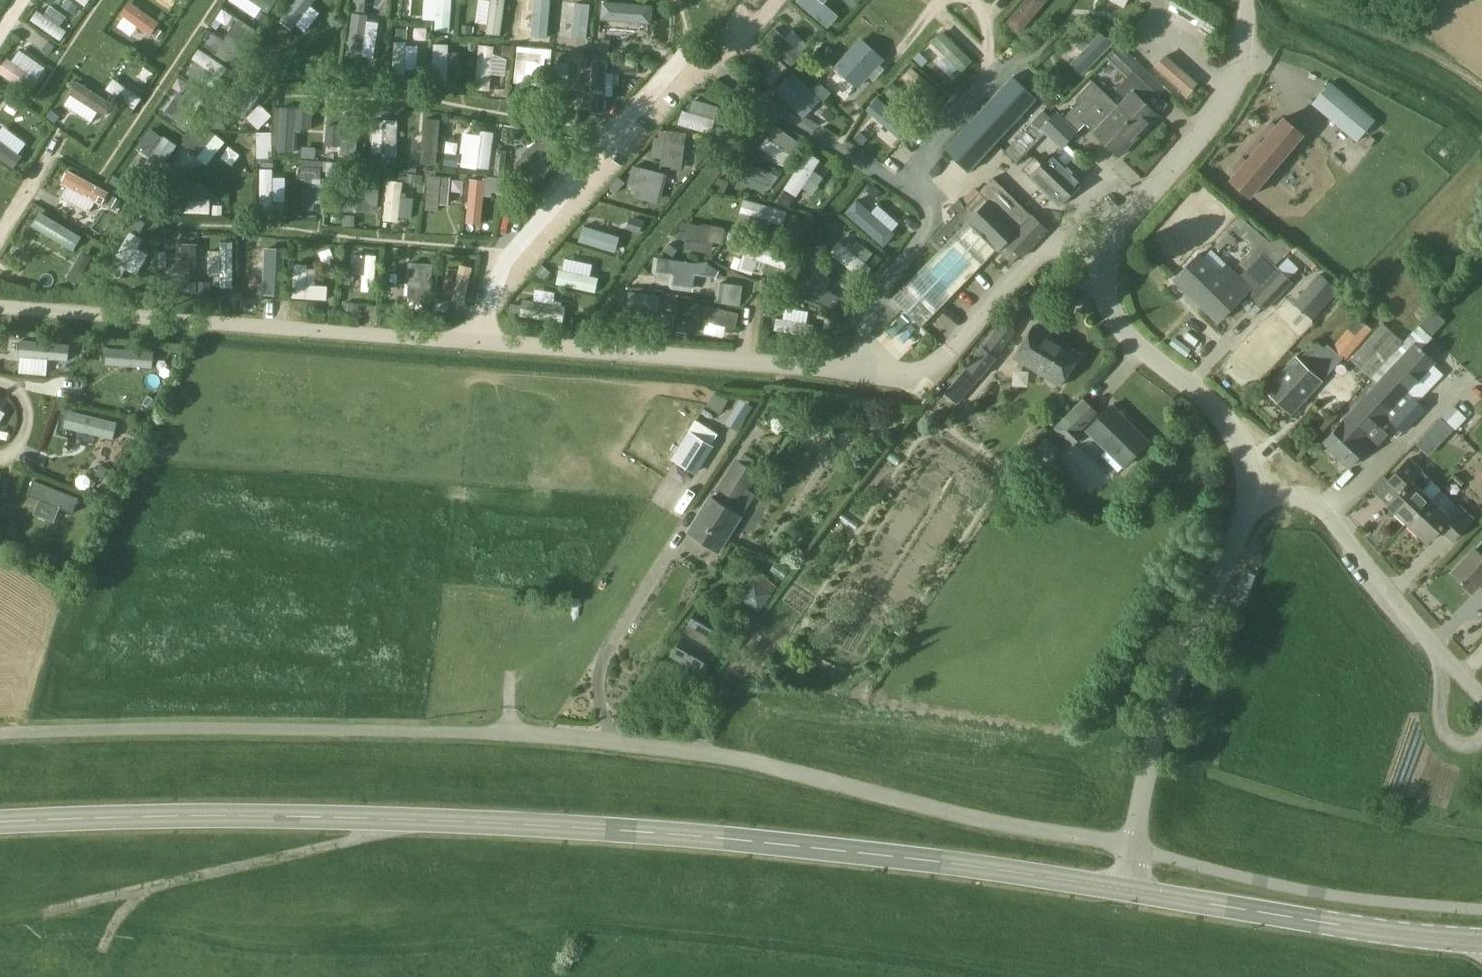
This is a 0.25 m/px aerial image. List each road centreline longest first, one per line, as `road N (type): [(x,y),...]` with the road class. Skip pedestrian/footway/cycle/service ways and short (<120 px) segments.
road 1 (tertiary): [(0,820),(197,812),(682,827),(1123,889)]
road 2 (unclassified): [(1132,849),(738,758),(509,734)]
road 3 (unclassified): [(1249,498),(1247,465),(1226,421),(1114,320),(1104,263),(1119,229),(1231,94),(1242,69),(1248,0)]
road 4 (unclassified): [(1132,849),(1177,671),(1249,498)]
road 5 (tertiary): [(1481,940),(1322,924),(1123,889)]
road 6 (track): [(383,818),(362,839),(54,908)]
road 7 (unclassified): [(1440,653),(1315,503),(1249,498)]
road 8 (unclassified): [(1440,653),(1443,730),(1462,745),(1481,742)]

